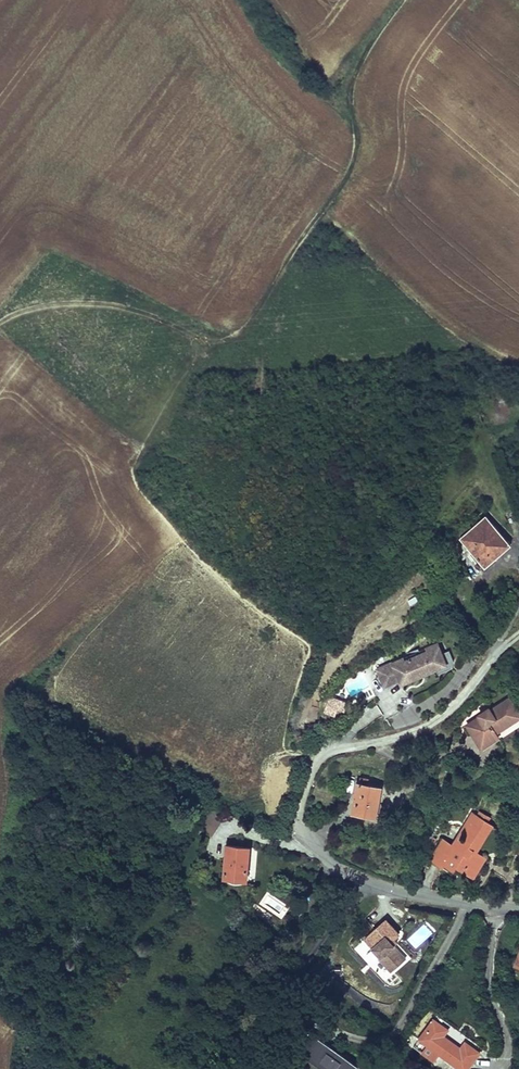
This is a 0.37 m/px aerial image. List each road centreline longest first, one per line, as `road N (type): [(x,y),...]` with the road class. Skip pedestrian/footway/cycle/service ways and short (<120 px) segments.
road 1 (track): [(0,322),(21,312),(87,304),(133,309),(218,345),(246,331),(357,161),(361,141),(348,99),(360,66),(407,0)]
road 2 (residential): [(307,844),(307,800),(322,754),(354,742),(419,742),(464,701),(518,617)]
road 3 (residential): [(307,844),(429,903),(518,905)]

